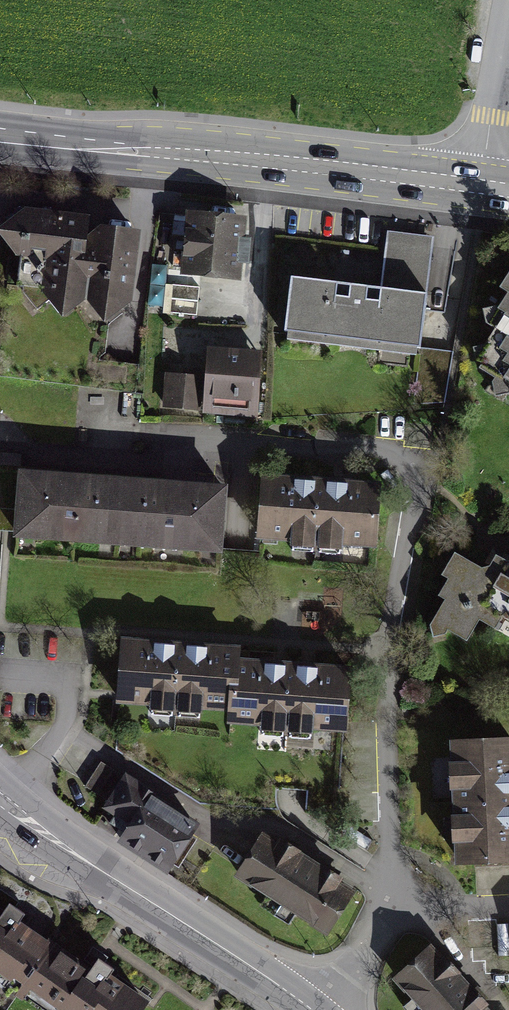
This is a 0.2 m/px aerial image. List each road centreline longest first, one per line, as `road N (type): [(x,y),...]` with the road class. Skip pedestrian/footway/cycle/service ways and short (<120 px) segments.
road 1 (primary): [(508,190),(0,139)]
road 2 (tertiary): [(313,1009),(0,799)]
road 3 (residential): [(330,1009),(396,901),(508,904)]

